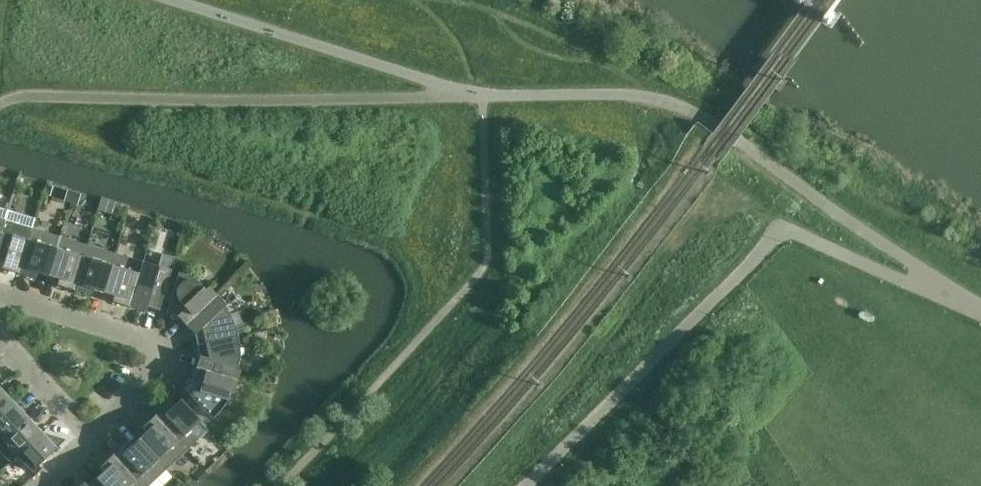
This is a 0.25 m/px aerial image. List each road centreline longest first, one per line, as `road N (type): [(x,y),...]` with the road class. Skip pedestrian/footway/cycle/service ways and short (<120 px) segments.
road 1 (residential): [(93,441),(156,373),(153,341),(0,295)]
road 2 (residential): [(93,441),(0,345)]

